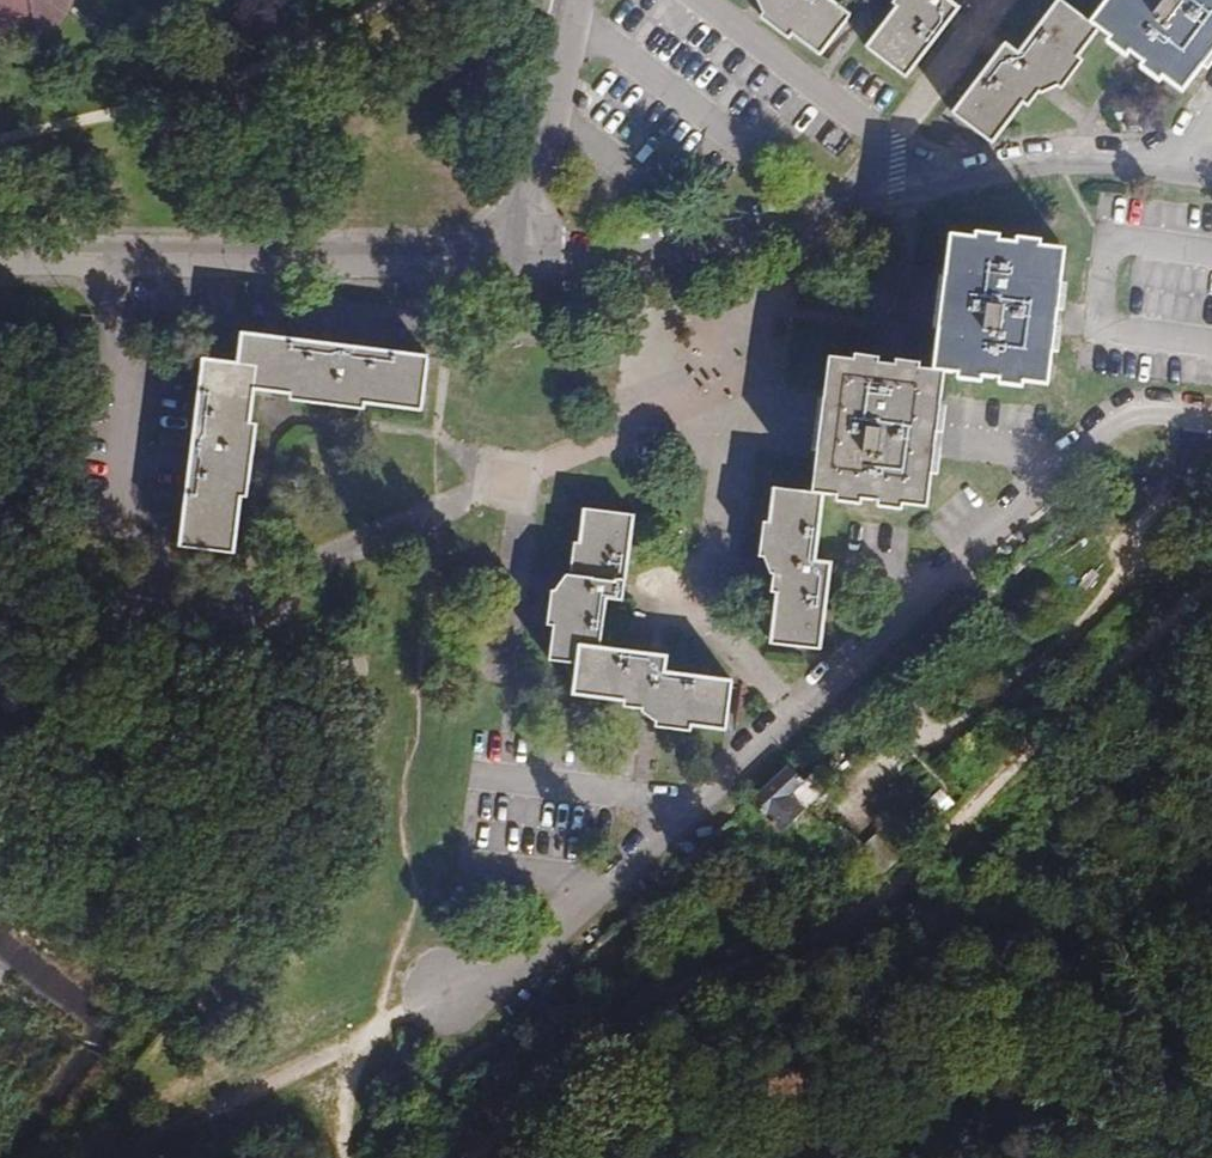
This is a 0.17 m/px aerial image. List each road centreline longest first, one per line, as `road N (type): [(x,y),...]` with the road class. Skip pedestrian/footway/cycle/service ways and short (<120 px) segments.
road 1 (residential): [(405,1014),(510,974),(917,592),(1128,416),(1211,417)]
road 2 (track): [(489,1157),(821,946),(1211,593)]
road 3 (unclassified): [(511,264),(599,259),(1017,163),(1075,159),(1211,172)]
road 4 (unclassified): [(0,256),(511,264)]
road 5 (unclassified): [(511,264),(569,0)]
road 6 (track): [(356,1157),(341,1124),(340,1085),(370,1039)]

